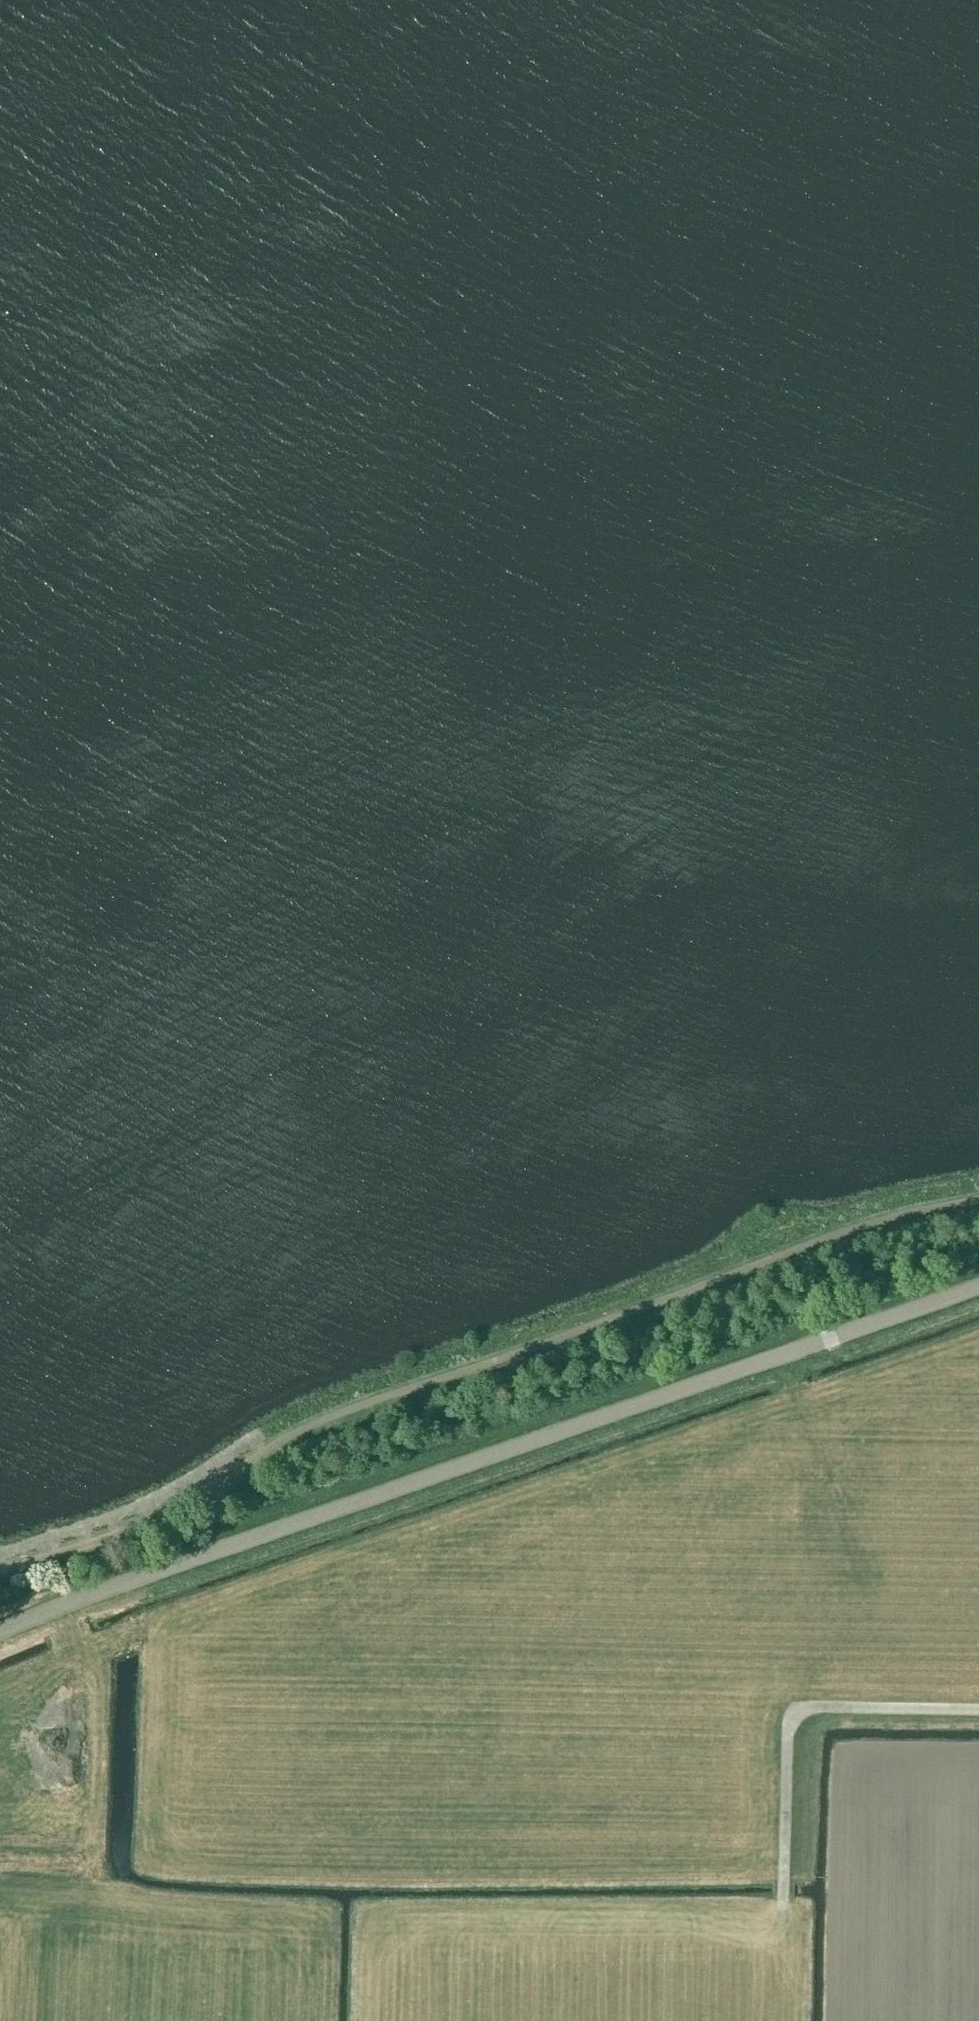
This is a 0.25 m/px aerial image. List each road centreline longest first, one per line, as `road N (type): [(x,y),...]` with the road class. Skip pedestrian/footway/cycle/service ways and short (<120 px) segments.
road 1 (unclassified): [(0,1631),(978,1286)]
road 2 (track): [(978,1710),(798,1711),(789,1727),(784,1909)]

